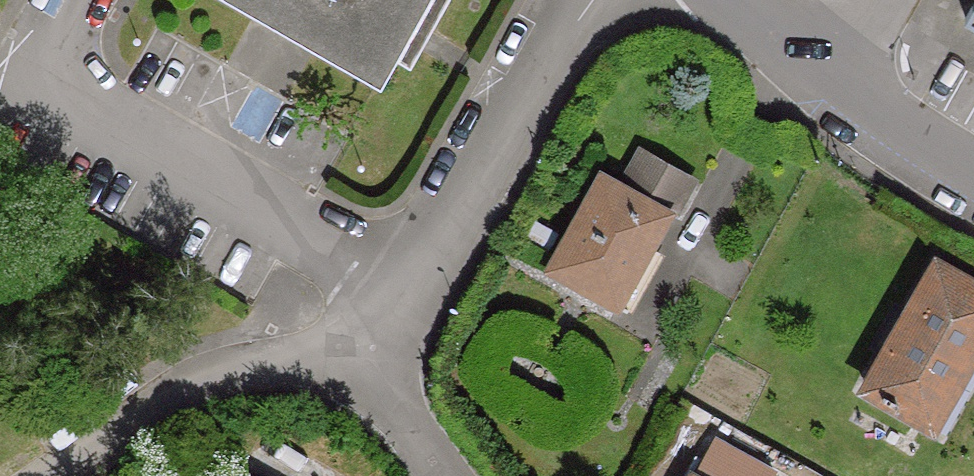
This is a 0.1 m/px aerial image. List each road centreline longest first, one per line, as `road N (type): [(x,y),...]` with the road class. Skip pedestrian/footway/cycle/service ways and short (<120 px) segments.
road 1 (residential): [(372,364),(581,0)]
road 2 (residential): [(372,364),(271,357),(177,400),(54,475)]
road 3 (residential): [(738,0),(827,79),(973,172)]
road 4 (residential): [(442,475),(372,364)]

